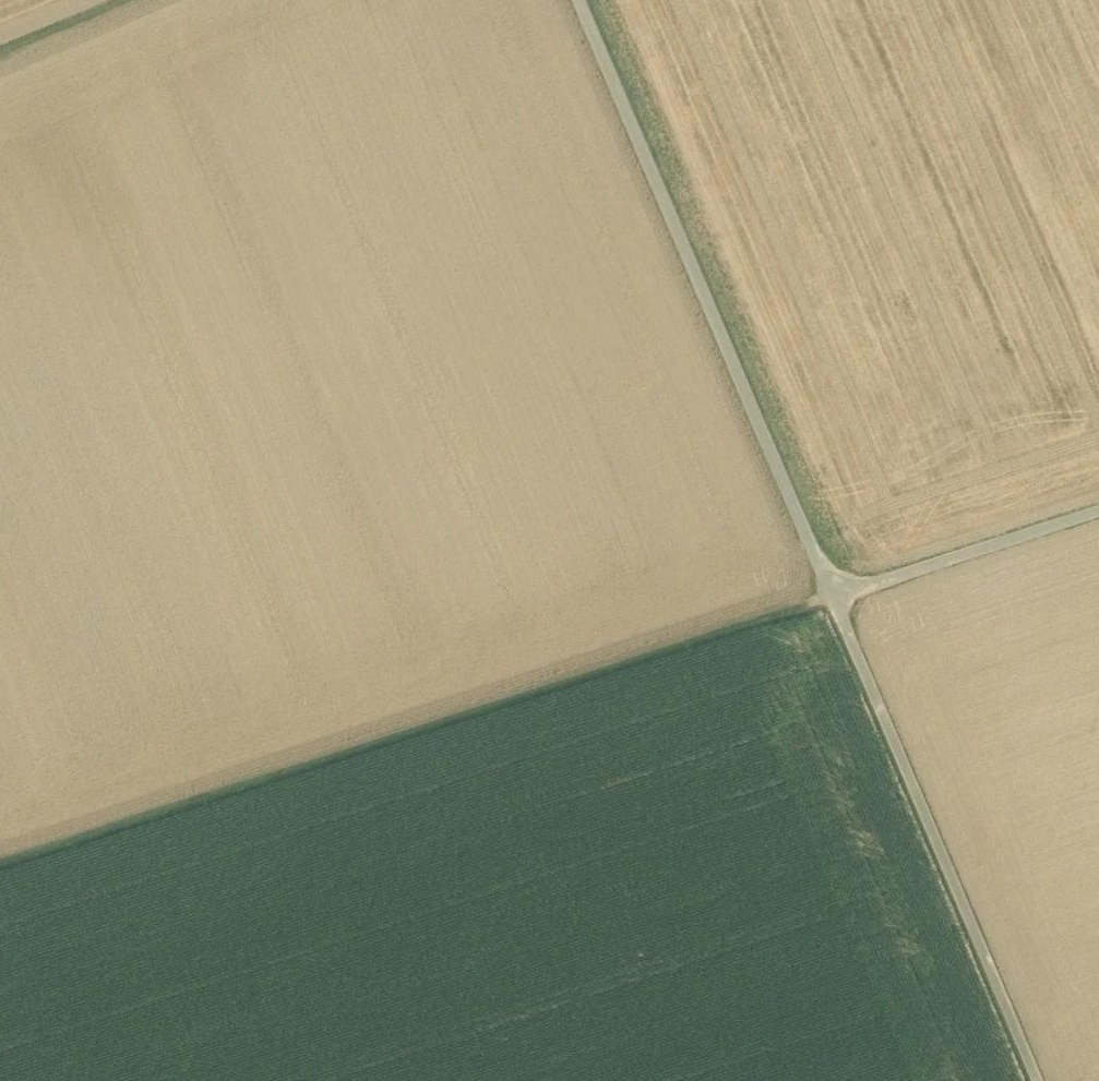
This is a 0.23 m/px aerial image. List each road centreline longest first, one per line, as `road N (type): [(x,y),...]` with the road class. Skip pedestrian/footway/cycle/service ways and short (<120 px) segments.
road 1 (track): [(592,0),(1055,1080)]
road 2 (track): [(0,882),(847,608)]
road 3 (track): [(1098,527),(847,608)]
road 4 (track): [(0,73),(173,0)]

